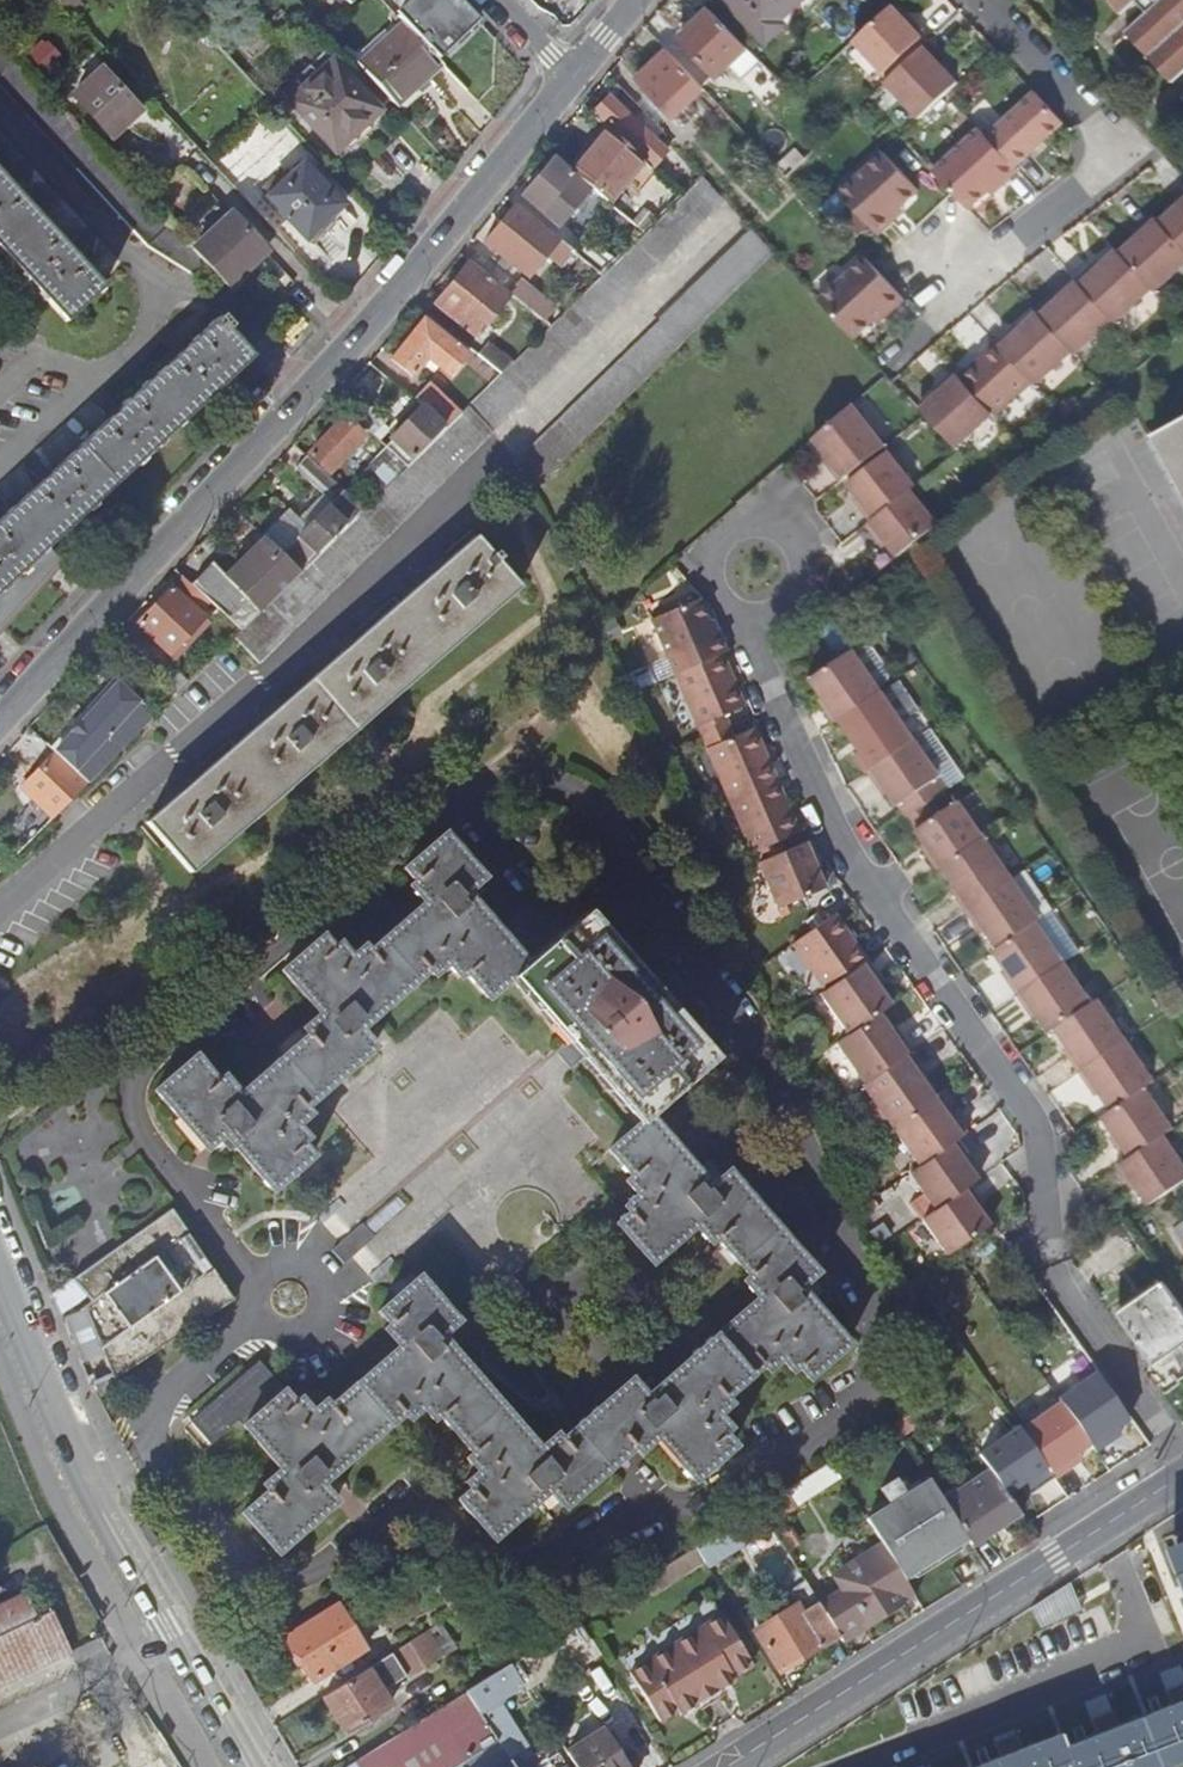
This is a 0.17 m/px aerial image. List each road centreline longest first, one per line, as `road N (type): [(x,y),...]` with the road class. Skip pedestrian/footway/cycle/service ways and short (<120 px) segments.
road 1 (residential): [(142,1419),(181,1490),(238,1557),(271,1576),(324,1567),(381,1521),(414,1507),(435,1510),(487,1558),(529,1558),(731,1489),(810,1447),(862,1403),(878,1342),(854,1246),(777,1076),(598,814),(571,787),(547,780),(502,781),(461,795),(138,1075),(134,1114),(151,1149),(257,1283)]
road 2 (residential): [(746,628),(840,842),(1035,1125),(1051,1265),(1182,1460)]
road 3 (residential): [(0,718),(365,327),(573,78)]
road 4 (residential): [(727,1766),(1182,1477)]
road 5 (residential): [(888,360),(1001,251),(1123,156),(989,0)]
road 6 (residential): [(74,1455),(250,1766)]
road 7 (residential): [(746,628),(796,590),(806,567),(800,543),(776,521),(747,521),(713,548),(710,580)]
road 8 (residential): [(0,1267),(74,1455)]
road 9 (residential): [(257,1320),(277,1337),(302,1337),(323,1322),(329,1299),(320,1276),(299,1263),(275,1266),(257,1283)]
road 10 (residential): [(257,1320),(142,1419)]

